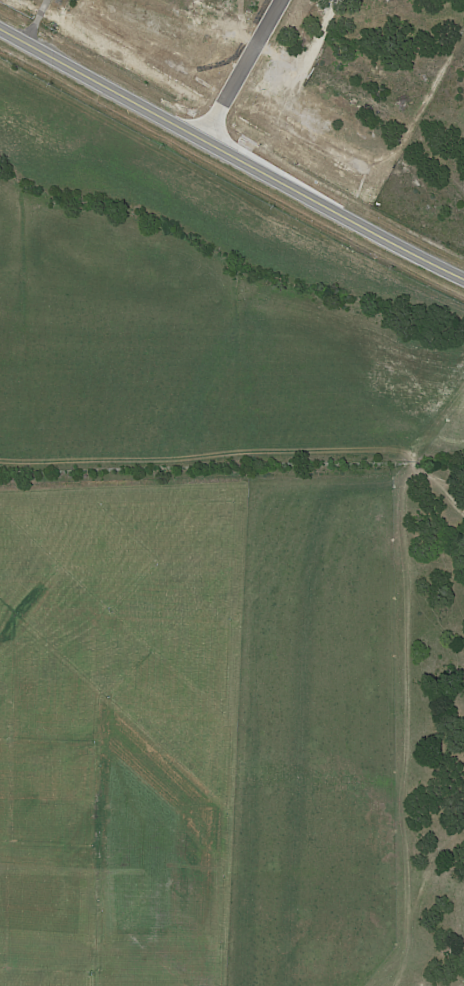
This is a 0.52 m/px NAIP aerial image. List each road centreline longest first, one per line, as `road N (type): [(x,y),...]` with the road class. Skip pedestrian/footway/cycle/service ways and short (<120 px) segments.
road 1 (secondary): [(0,24),(463,271)]
road 2 (residential): [(208,138),(281,0)]

